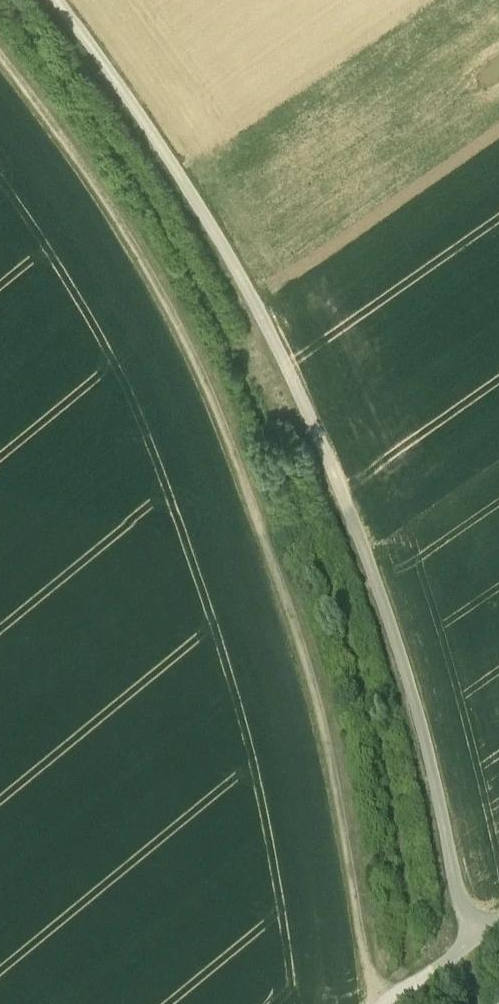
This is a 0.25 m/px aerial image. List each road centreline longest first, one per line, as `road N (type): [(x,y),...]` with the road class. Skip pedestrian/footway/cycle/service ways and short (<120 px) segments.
road 1 (track): [(55,0),(145,123),(265,321),(327,456),(399,646),(470,944)]
road 2 (track): [(0,52),(83,161),(214,404),(297,636),(378,1003)]

